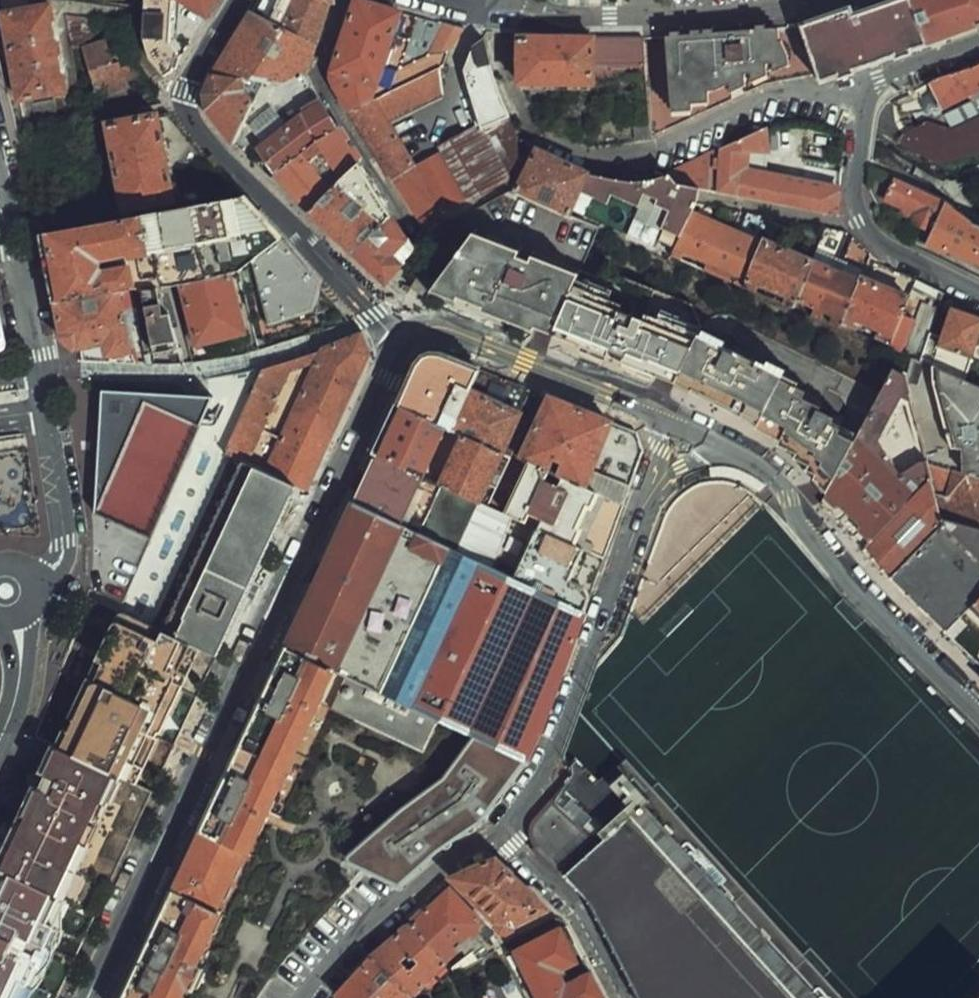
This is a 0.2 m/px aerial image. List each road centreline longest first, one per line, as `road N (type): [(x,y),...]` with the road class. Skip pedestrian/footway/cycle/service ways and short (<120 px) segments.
road 1 (residential): [(396,343),(90,997)]
road 2 (residential): [(234,0),(183,90),(191,113),(377,312),(396,343)]
road 3 (residential): [(978,292),(894,248),(864,222),(857,192),(863,94),(887,74),(978,39)]
road 4 (residential): [(501,838),(553,763),(655,491)]
road 5 (residential): [(724,451),(786,490),(817,546),(978,715)]
road 6 (residential): [(815,0),(608,15),(453,0)]
road 7 (residential): [(657,418),(444,335),(413,333),(396,343)]
road 8 (residential): [(304,997),(449,861),(501,838)]
road 9 (residential): [(33,581),(65,541),(40,369)]
road 10 (residential): [(620,997),(565,901),(501,838)]
road 11 (residential): [(40,369),(0,192)]

